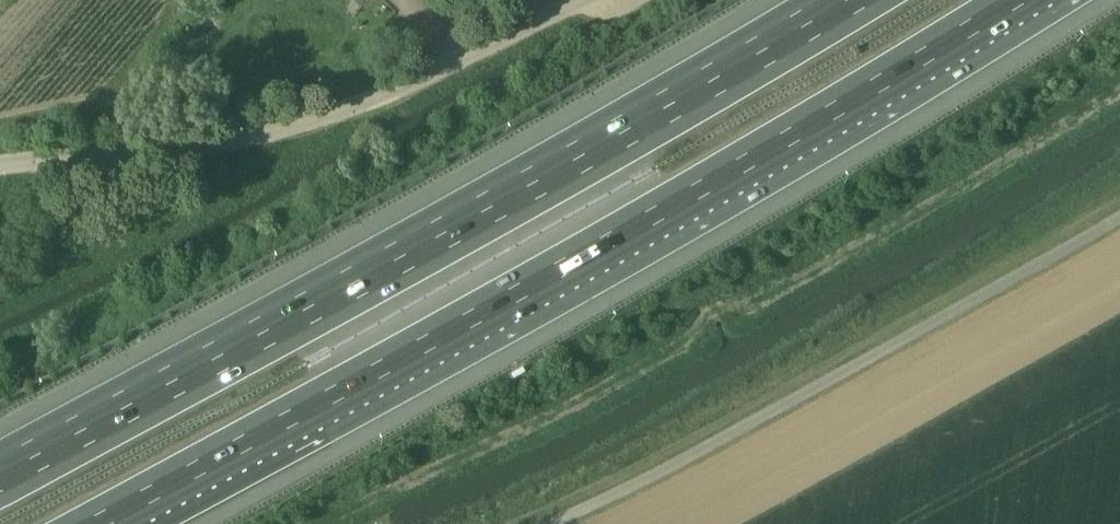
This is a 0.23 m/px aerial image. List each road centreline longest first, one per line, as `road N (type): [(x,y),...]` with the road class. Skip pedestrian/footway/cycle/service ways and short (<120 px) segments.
road 1 (motorway): [(112,523),(816,130),(1028,0)]
road 2 (motorway): [(850,0),(505,201),(0,476)]
road 3 (unclassified): [(0,170),(220,143),(293,124),(385,95),(590,0)]

